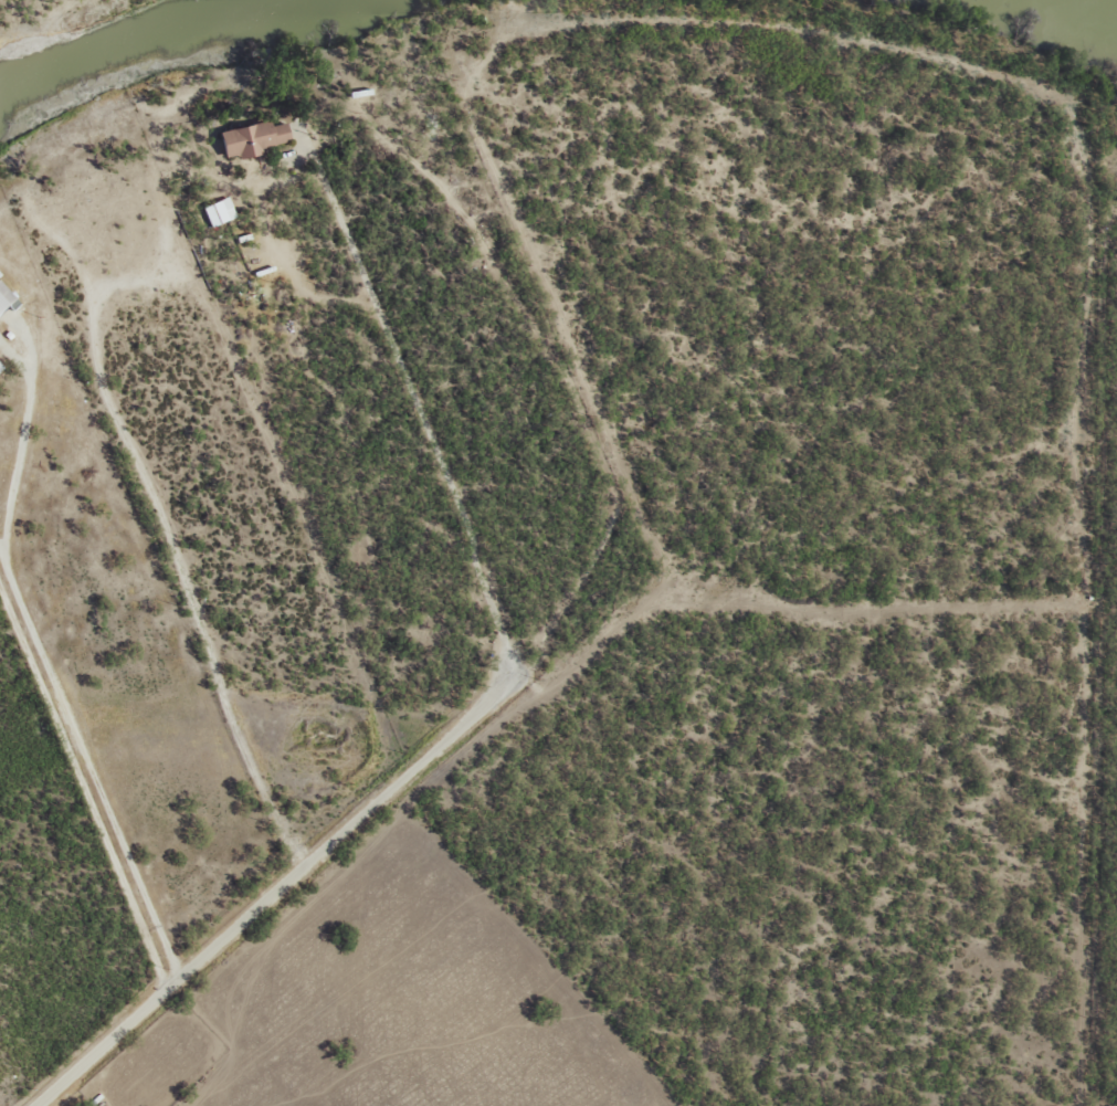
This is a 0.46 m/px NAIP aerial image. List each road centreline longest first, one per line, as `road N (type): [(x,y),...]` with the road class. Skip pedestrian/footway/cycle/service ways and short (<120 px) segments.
road 1 (residential): [(192,1105),(235,1055),(439,652)]

